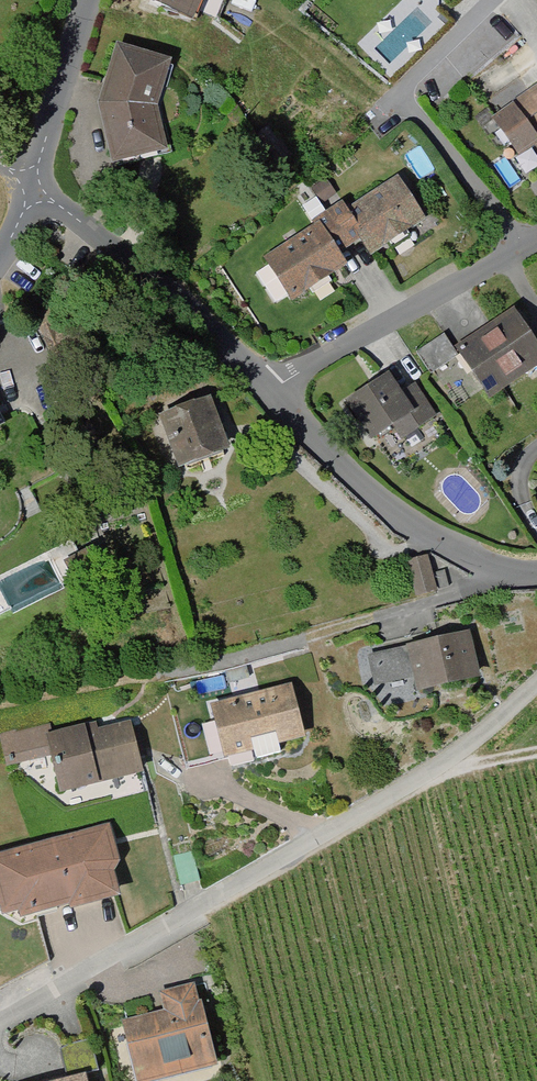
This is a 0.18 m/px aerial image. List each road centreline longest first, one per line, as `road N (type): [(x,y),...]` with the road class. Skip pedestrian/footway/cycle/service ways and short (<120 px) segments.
road 1 (residential): [(0,1024),(478,746),(536,685)]
road 2 (residential): [(536,574),(512,573),(401,520),(268,391)]
road 3 (residential): [(499,0),(398,92),(519,243)]
road 4 (residential): [(268,391),(29,181)]
road 5 (residential): [(519,243),(443,295),(268,391)]
road 6 (unclassified): [(29,181),(85,0)]

